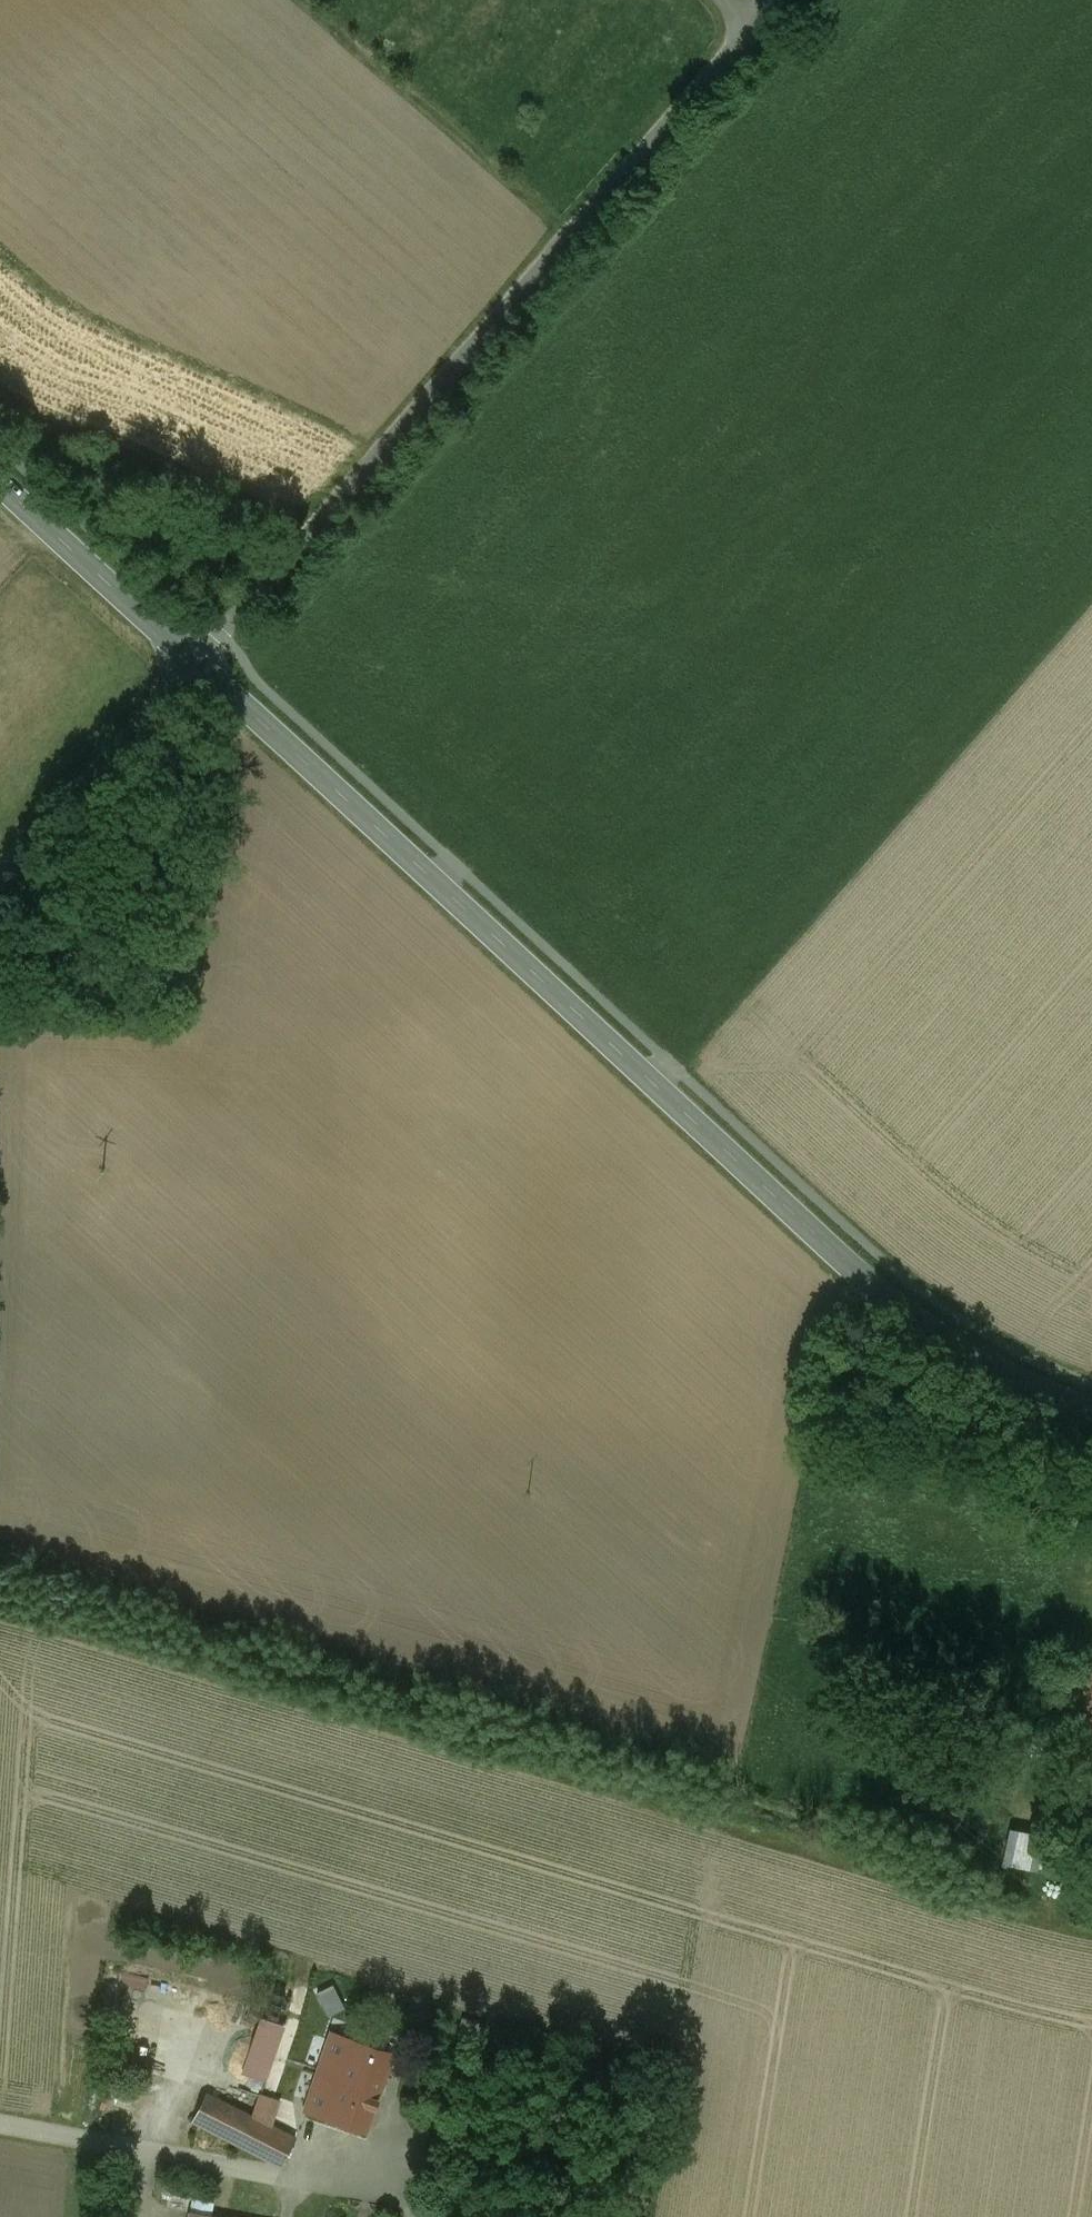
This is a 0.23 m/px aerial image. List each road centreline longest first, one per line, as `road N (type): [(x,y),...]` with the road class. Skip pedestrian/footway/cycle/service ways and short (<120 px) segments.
road 1 (secondary): [(197,665),(911,1321),(989,1373),(1091,1415)]
road 2 (unclassified): [(197,665),(777,0)]
road 3 (unclassified): [(0,880),(197,665)]
road 4 (secondary): [(0,482),(197,665)]

